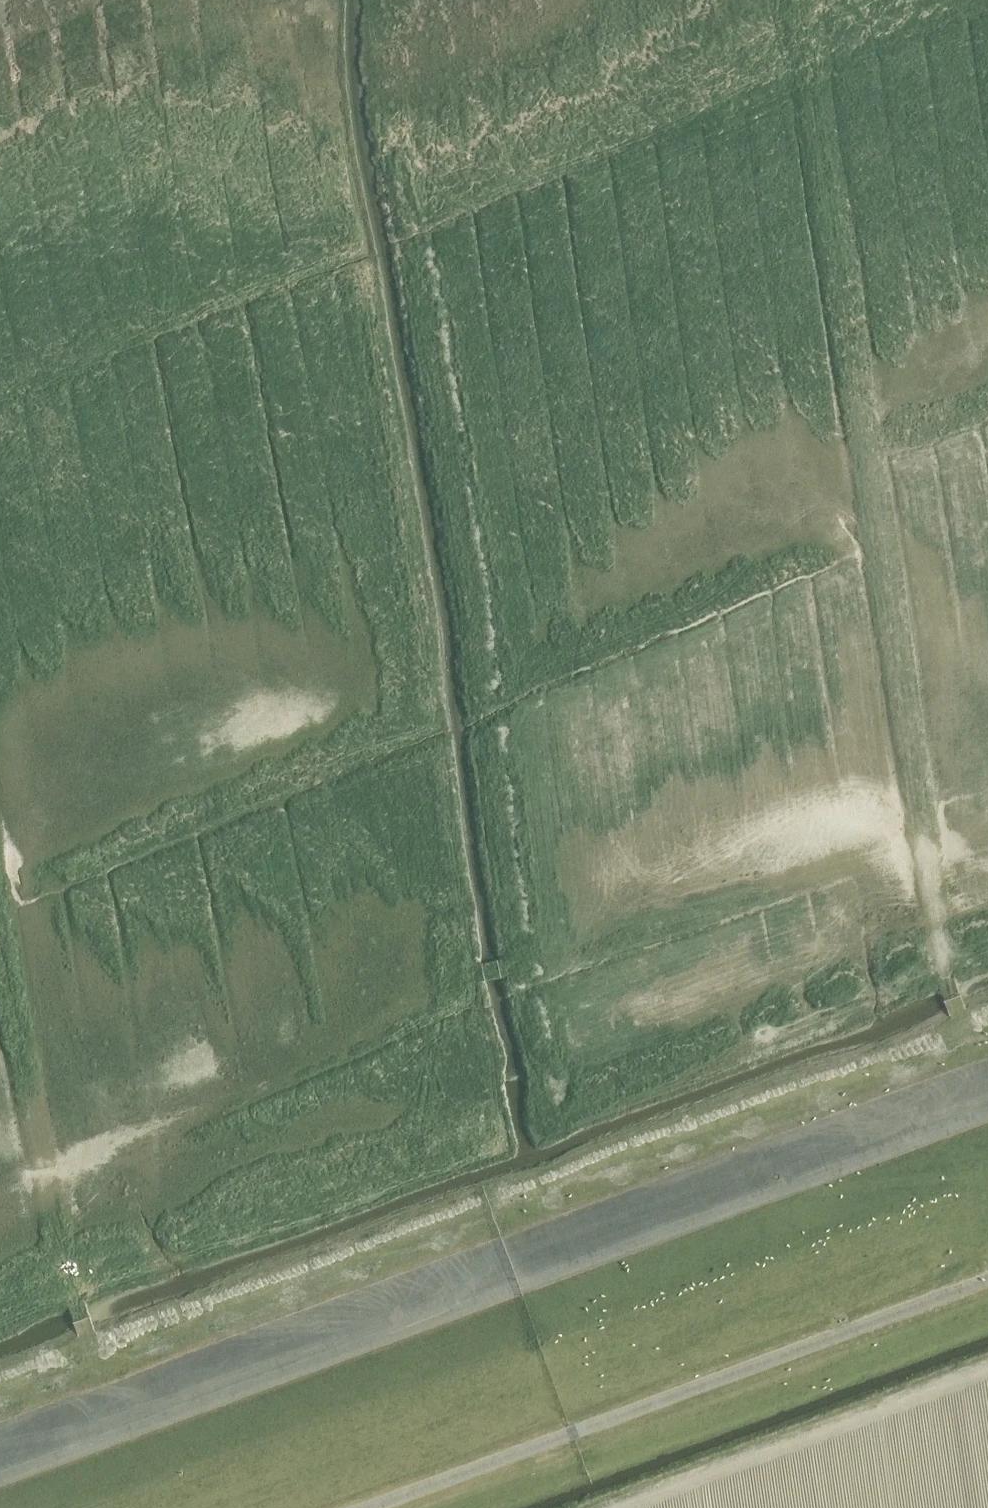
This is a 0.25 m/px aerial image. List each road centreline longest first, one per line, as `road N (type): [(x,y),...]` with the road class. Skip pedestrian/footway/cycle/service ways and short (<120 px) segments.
road 1 (track): [(987,1175),(797,1185)]

